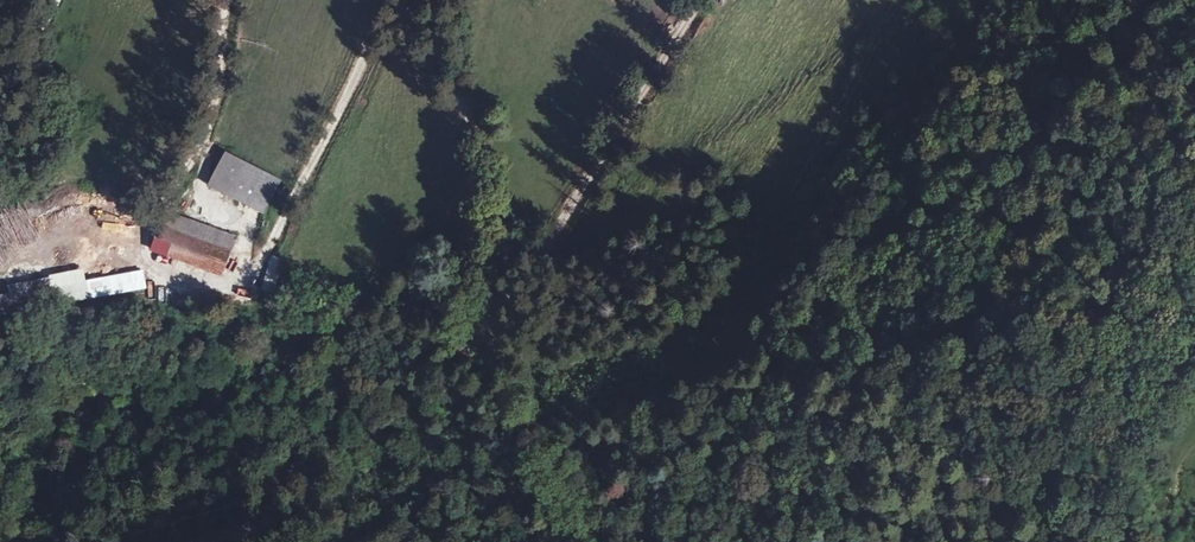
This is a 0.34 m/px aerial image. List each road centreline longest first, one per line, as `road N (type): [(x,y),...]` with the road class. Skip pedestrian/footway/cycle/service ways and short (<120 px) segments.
road 1 (track): [(390,0),(264,259),(234,286),(213,288),(159,272),(144,245),(198,152),(228,0)]
road 2 (track): [(1122,0),(1115,48),(1076,123),(1030,279),(998,314),(985,387),(999,415),(1069,484),(1111,541)]
road 3 (track): [(692,0),(538,253)]

